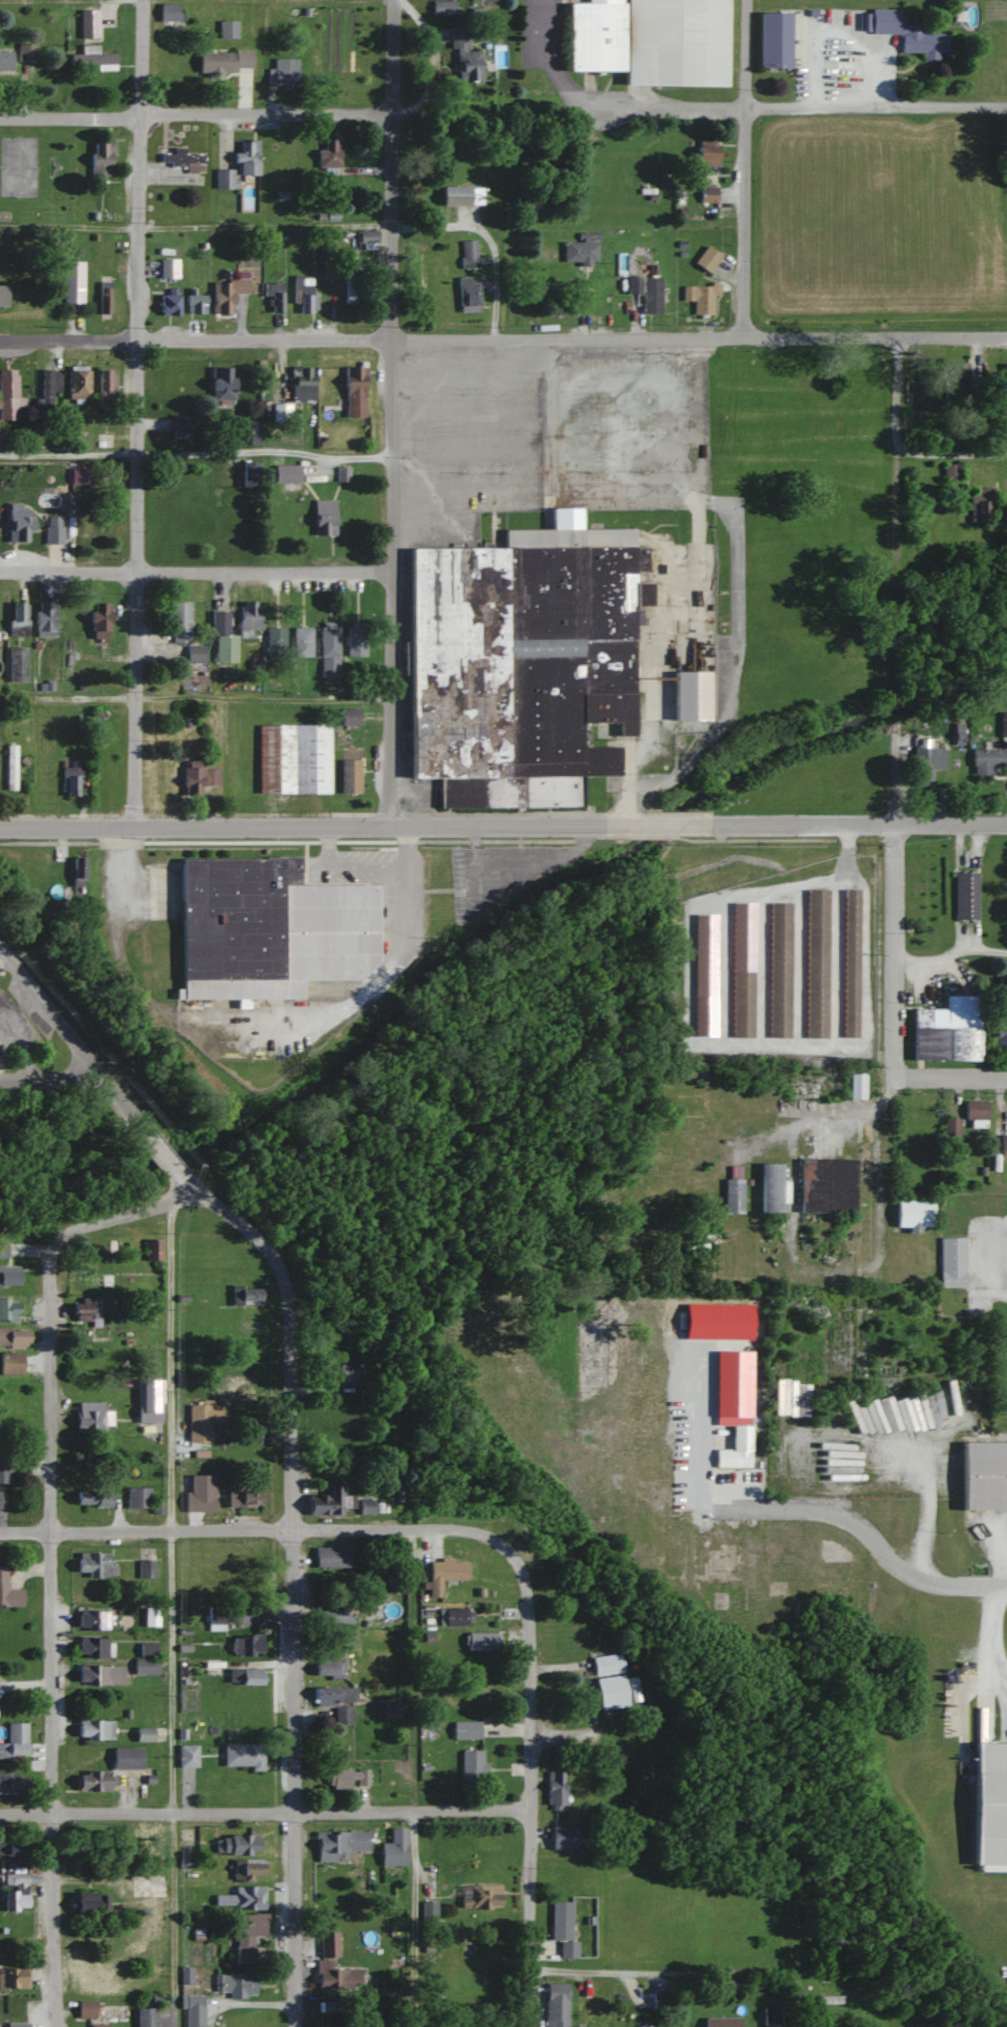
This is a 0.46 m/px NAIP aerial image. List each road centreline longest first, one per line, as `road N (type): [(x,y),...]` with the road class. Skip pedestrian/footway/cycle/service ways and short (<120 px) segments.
road 1 (residential): [(0,340),(1006,337)]
road 2 (residential): [(54,2026),(52,1246),(197,1193)]
road 3 (residential): [(294,2026),(295,1527),(286,1294),(260,1242),(186,1180)]
road 4 (residential): [(1006,105),(141,113)]
road 5 (residential): [(134,828),(144,0)]
road 6 (residential): [(395,827),(394,0)]
road 7 (residential): [(899,1074),(899,338)]
road 8 (residential): [(625,827),(0,829)]
road 9 (residential): [(529,1808),(0,1813)]
road 10 (residential): [(512,1551),(470,1529),(0,1531)]
road 11 (residential): [(527,2026),(530,1621),(512,1551)]
road 12 (residential): [(396,570),(0,570)]
road 13 (residential): [(745,338),(746,0)]
road 14 (residential): [(1006,826),(713,826)]
road 15 (residential): [(150,1133),(0,946)]
road 16 (residential): [(141,117),(0,116)]

